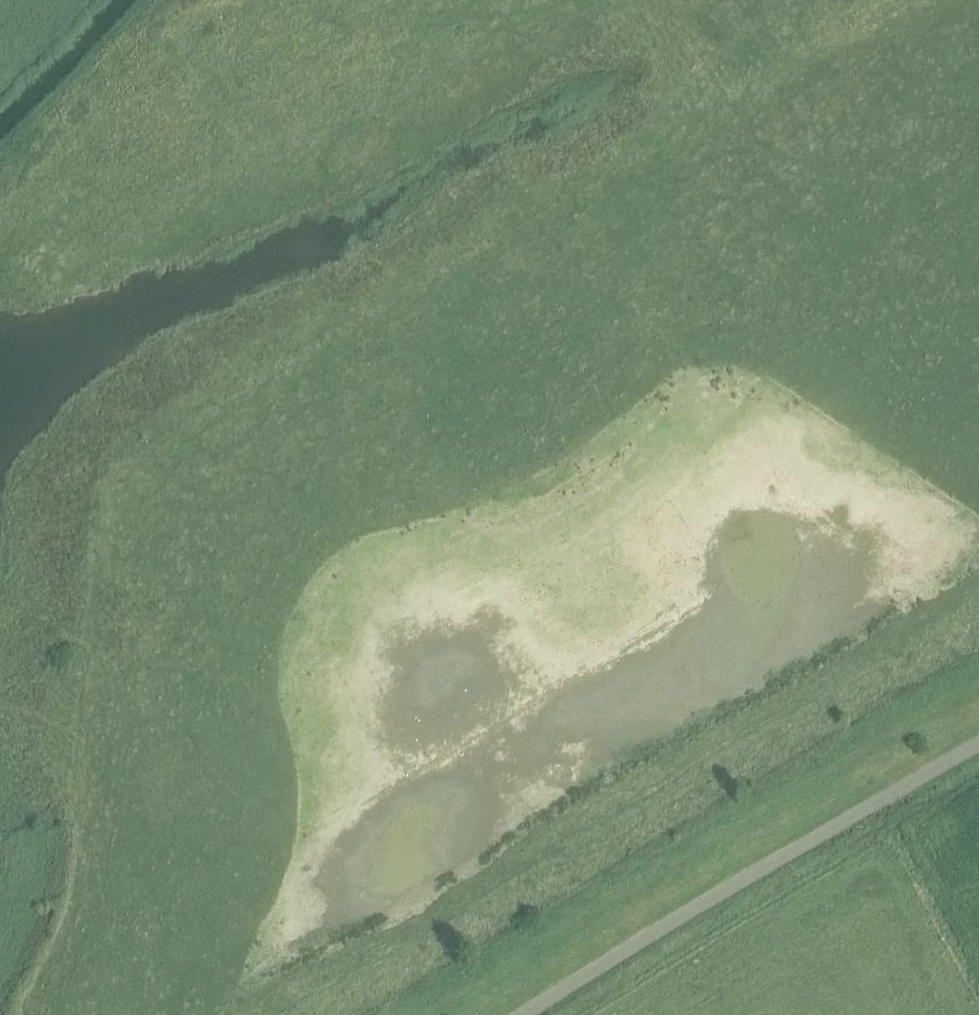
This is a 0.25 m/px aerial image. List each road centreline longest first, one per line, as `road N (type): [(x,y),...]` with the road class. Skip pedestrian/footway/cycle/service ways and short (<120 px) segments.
road 1 (unclassified): [(556,1014),(978,762)]

